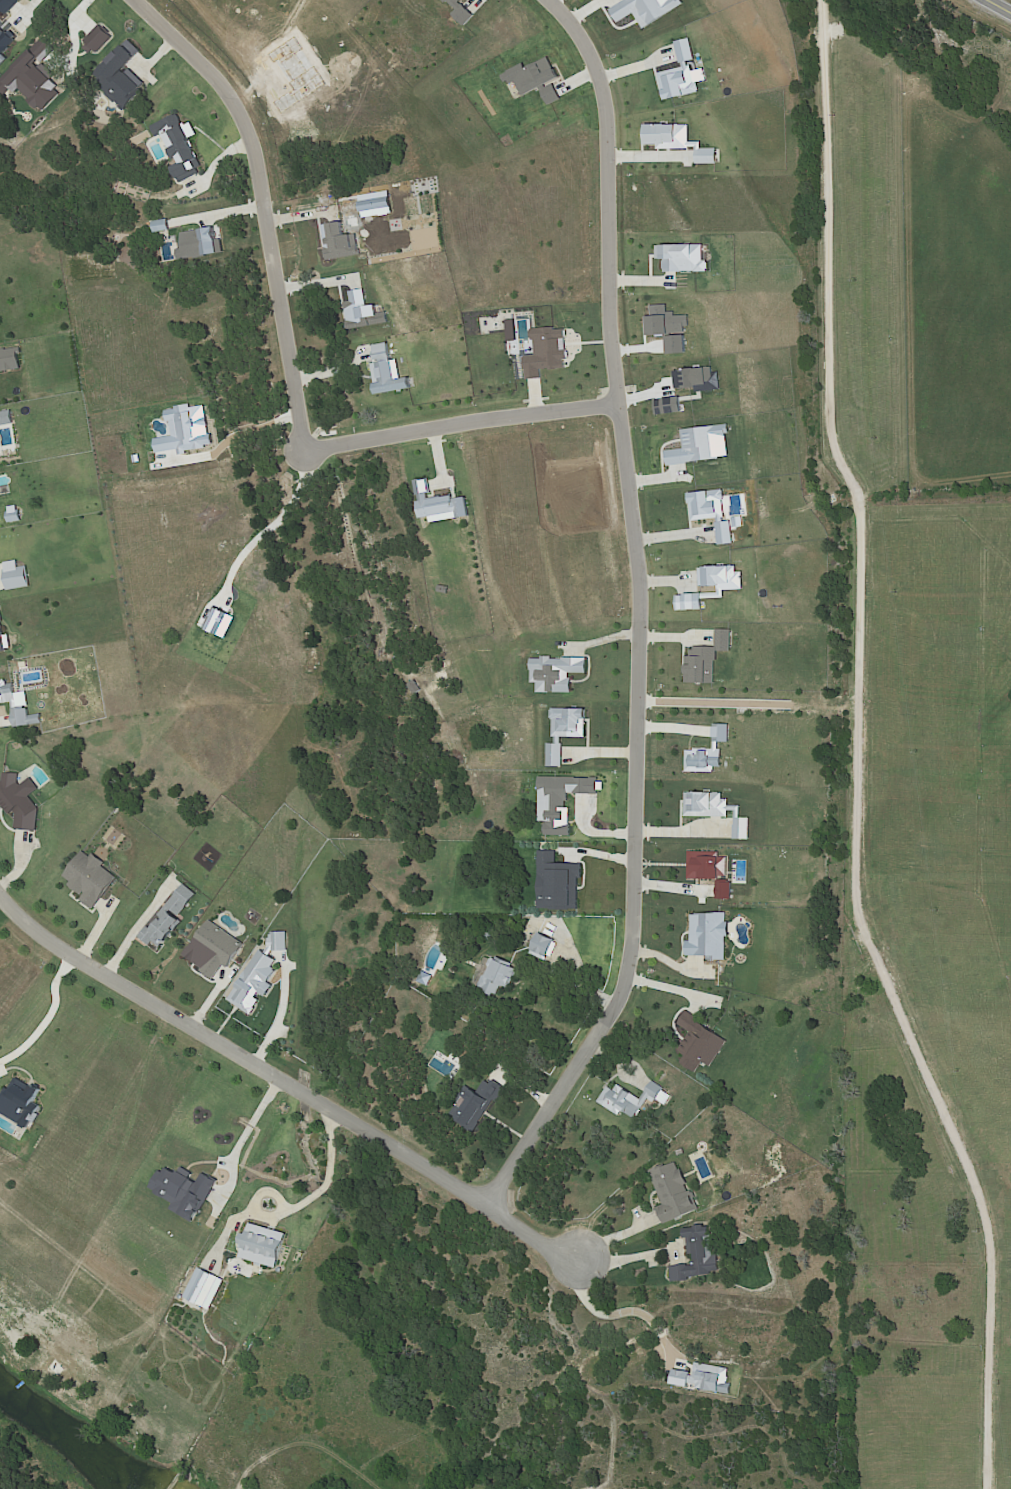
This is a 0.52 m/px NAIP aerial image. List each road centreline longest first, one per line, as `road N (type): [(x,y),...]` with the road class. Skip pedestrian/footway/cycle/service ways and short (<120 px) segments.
road 1 (residential): [(542,0),(586,59),(605,131),(607,336),(636,601),(630,924),(617,997),(484,1206)]
road 2 (residential): [(582,1258),(558,1253),(103,974),(40,933),(0,894)]
road 3 (residential): [(301,451),(255,143),(229,90),(138,0)]
road 4 (residential): [(616,407),(301,451)]

